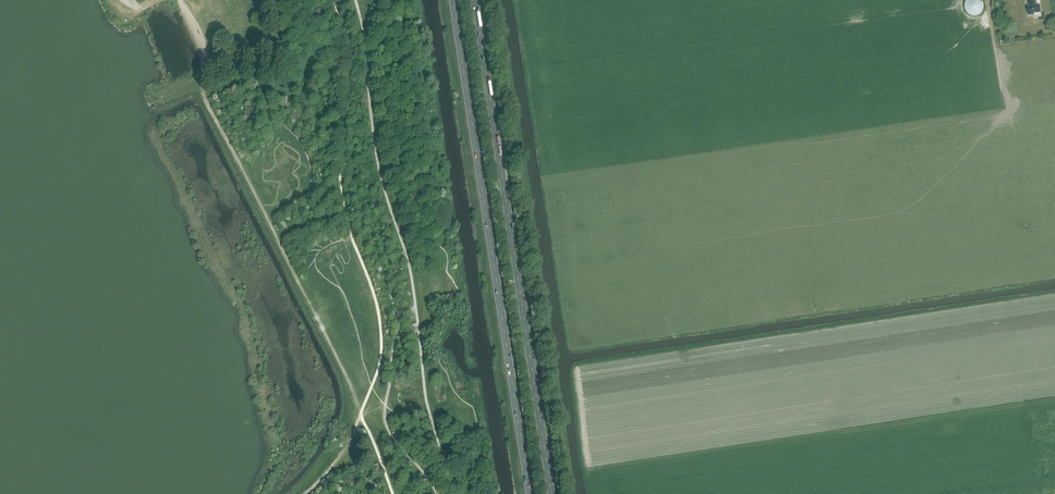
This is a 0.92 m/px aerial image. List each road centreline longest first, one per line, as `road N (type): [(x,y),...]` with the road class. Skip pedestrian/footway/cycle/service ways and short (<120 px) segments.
road 1 (primary): [(453,0),(530,493)]
road 2 (primary): [(551,493),(474,0)]

